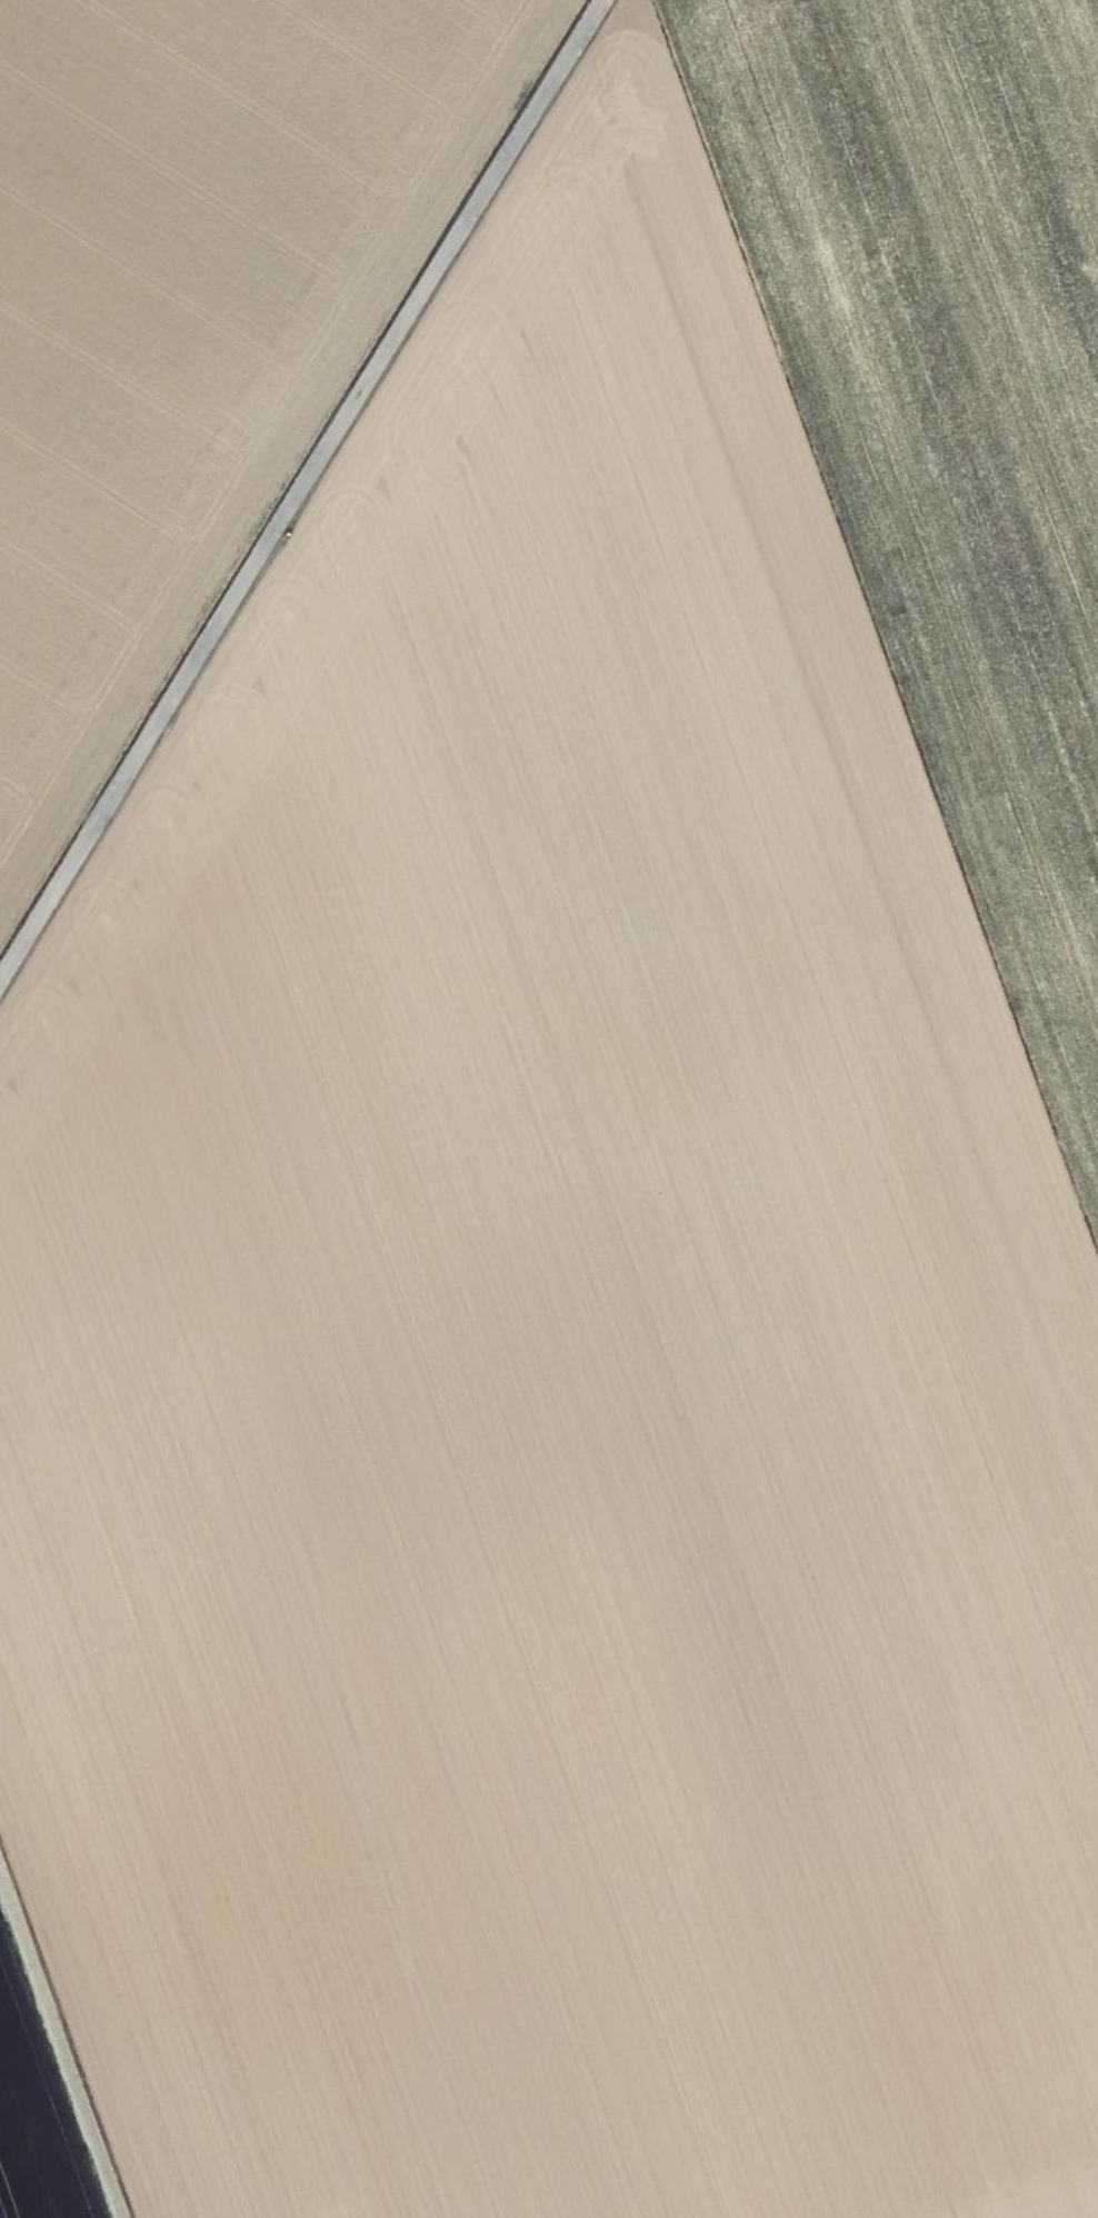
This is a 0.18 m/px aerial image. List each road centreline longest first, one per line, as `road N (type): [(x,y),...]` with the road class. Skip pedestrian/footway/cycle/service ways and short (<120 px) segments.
road 1 (track): [(601,0),(0,979)]
road 2 (track): [(0,1869),(123,2217)]

